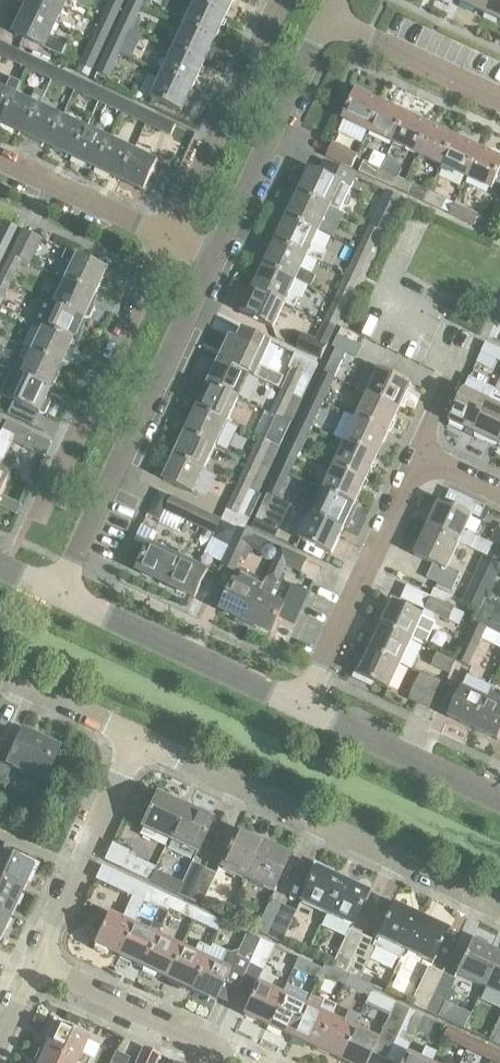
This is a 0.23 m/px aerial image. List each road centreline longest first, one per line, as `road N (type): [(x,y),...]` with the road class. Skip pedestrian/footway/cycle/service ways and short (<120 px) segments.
road 1 (residential): [(499,908),(138,738)]
road 2 (residential): [(302,709),(419,454),(499,492)]
road 3 (residential): [(216,263),(61,593)]
road 4 (residential): [(38,512),(161,239)]
road 5 (residential): [(329,14),(216,263)]
road 6 (residential): [(302,709),(61,593)]
road 7 (residential): [(161,239),(273,0)]
road 8 (residential): [(37,963),(138,738)]
road 9 (residential): [(249,1062),(37,963)]
road 10 (residential): [(499,801),(302,709)]
road 11 (residential): [(329,14),(499,97)]
road 12 (residential): [(161,239),(0,161)]
road 13 (residential): [(138,738),(0,674)]

